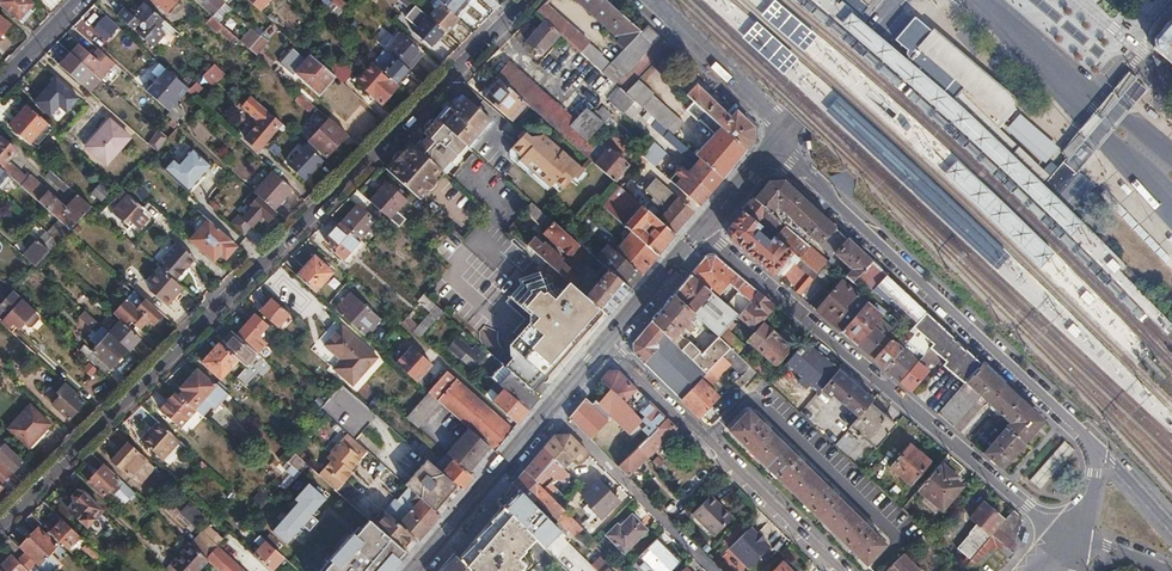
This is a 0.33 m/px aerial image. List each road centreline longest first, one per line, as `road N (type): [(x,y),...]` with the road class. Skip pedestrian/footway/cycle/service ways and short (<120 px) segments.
road 1 (residential): [(529,0),(0,528)]
road 2 (residential): [(1057,534),(701,230)]
road 3 (residential): [(1096,445),(775,147)]
road 4 (residential): [(605,341),(837,570)]
road 5 (primary): [(416,570),(605,341)]
road 6 (residential): [(650,0),(790,129)]
road 7 (primary): [(605,341),(701,230)]
road 8 (primary): [(790,129),(874,31)]

